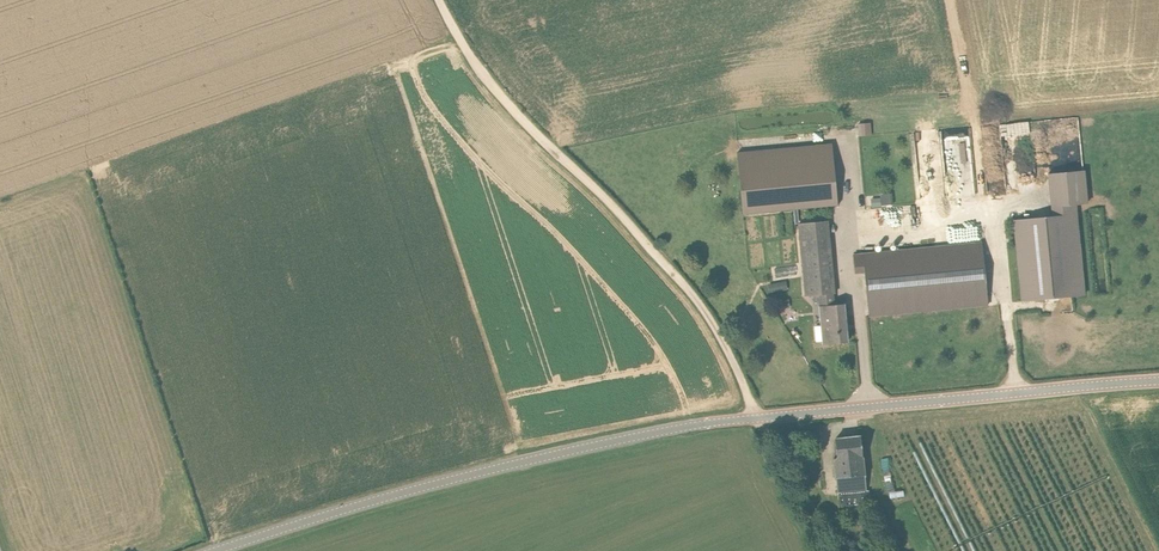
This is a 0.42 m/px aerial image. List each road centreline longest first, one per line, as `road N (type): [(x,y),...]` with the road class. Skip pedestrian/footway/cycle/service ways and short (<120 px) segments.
road 1 (tertiary): [(214,550),(361,504),(666,430),(1158,381)]
road 2 (track): [(827,550),(699,303),(499,93),(439,0)]

